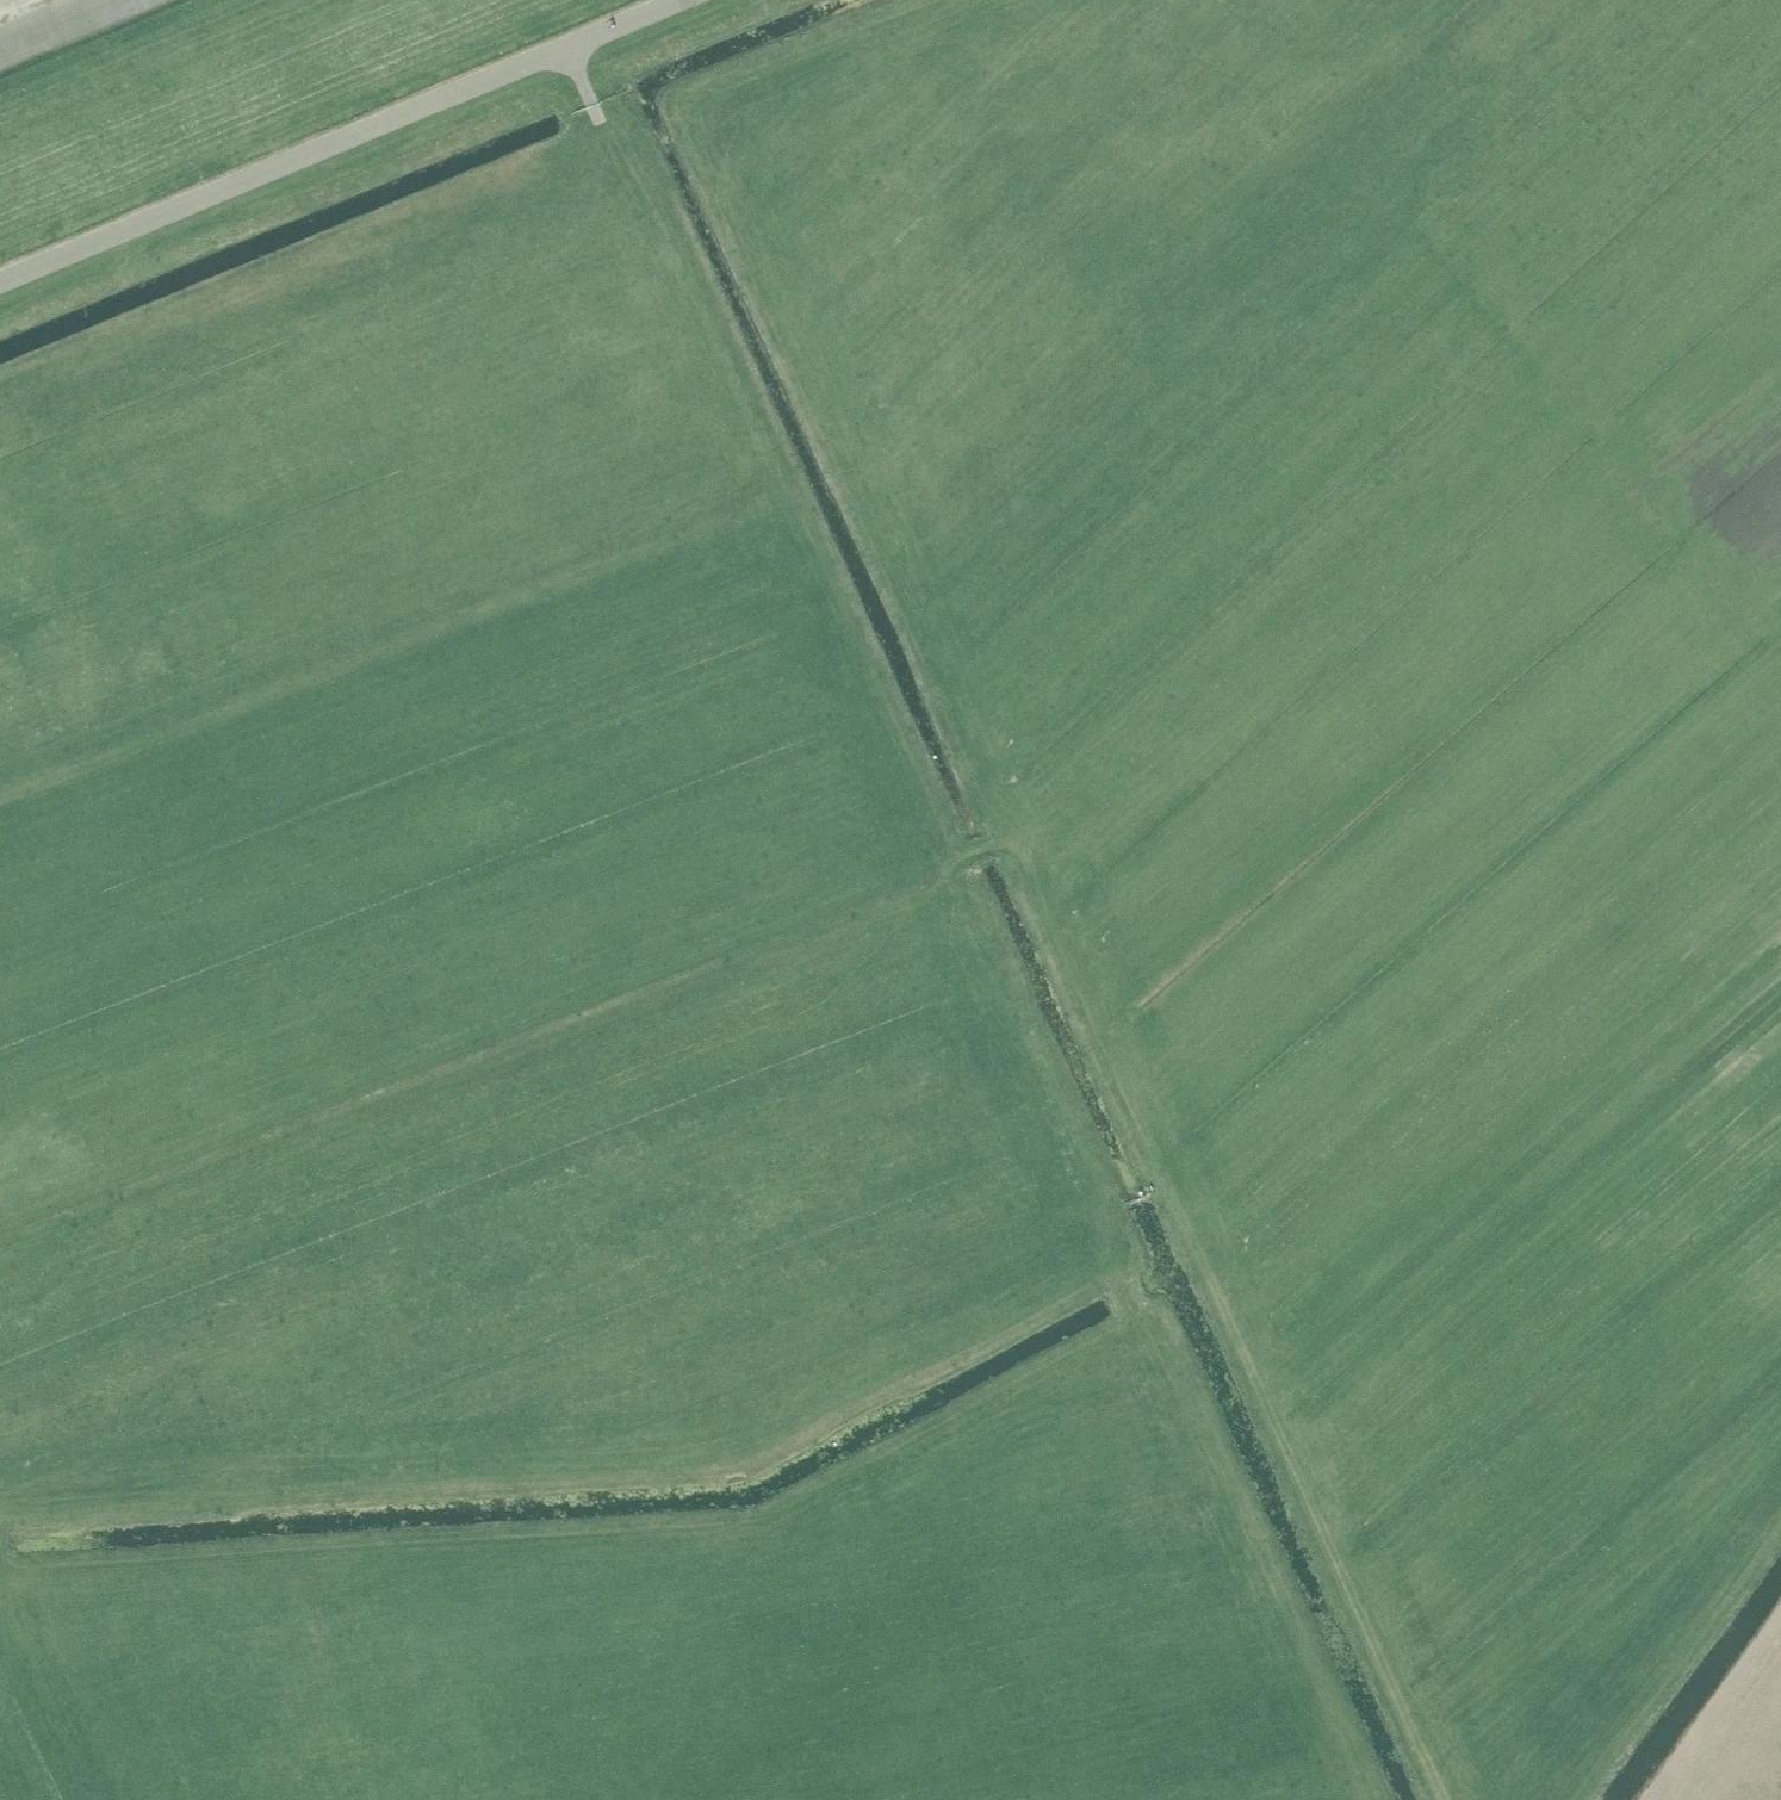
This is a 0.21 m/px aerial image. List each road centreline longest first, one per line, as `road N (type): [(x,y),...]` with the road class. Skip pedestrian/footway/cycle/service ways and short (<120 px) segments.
road 1 (unclassified): [(0,281),(678,0)]

